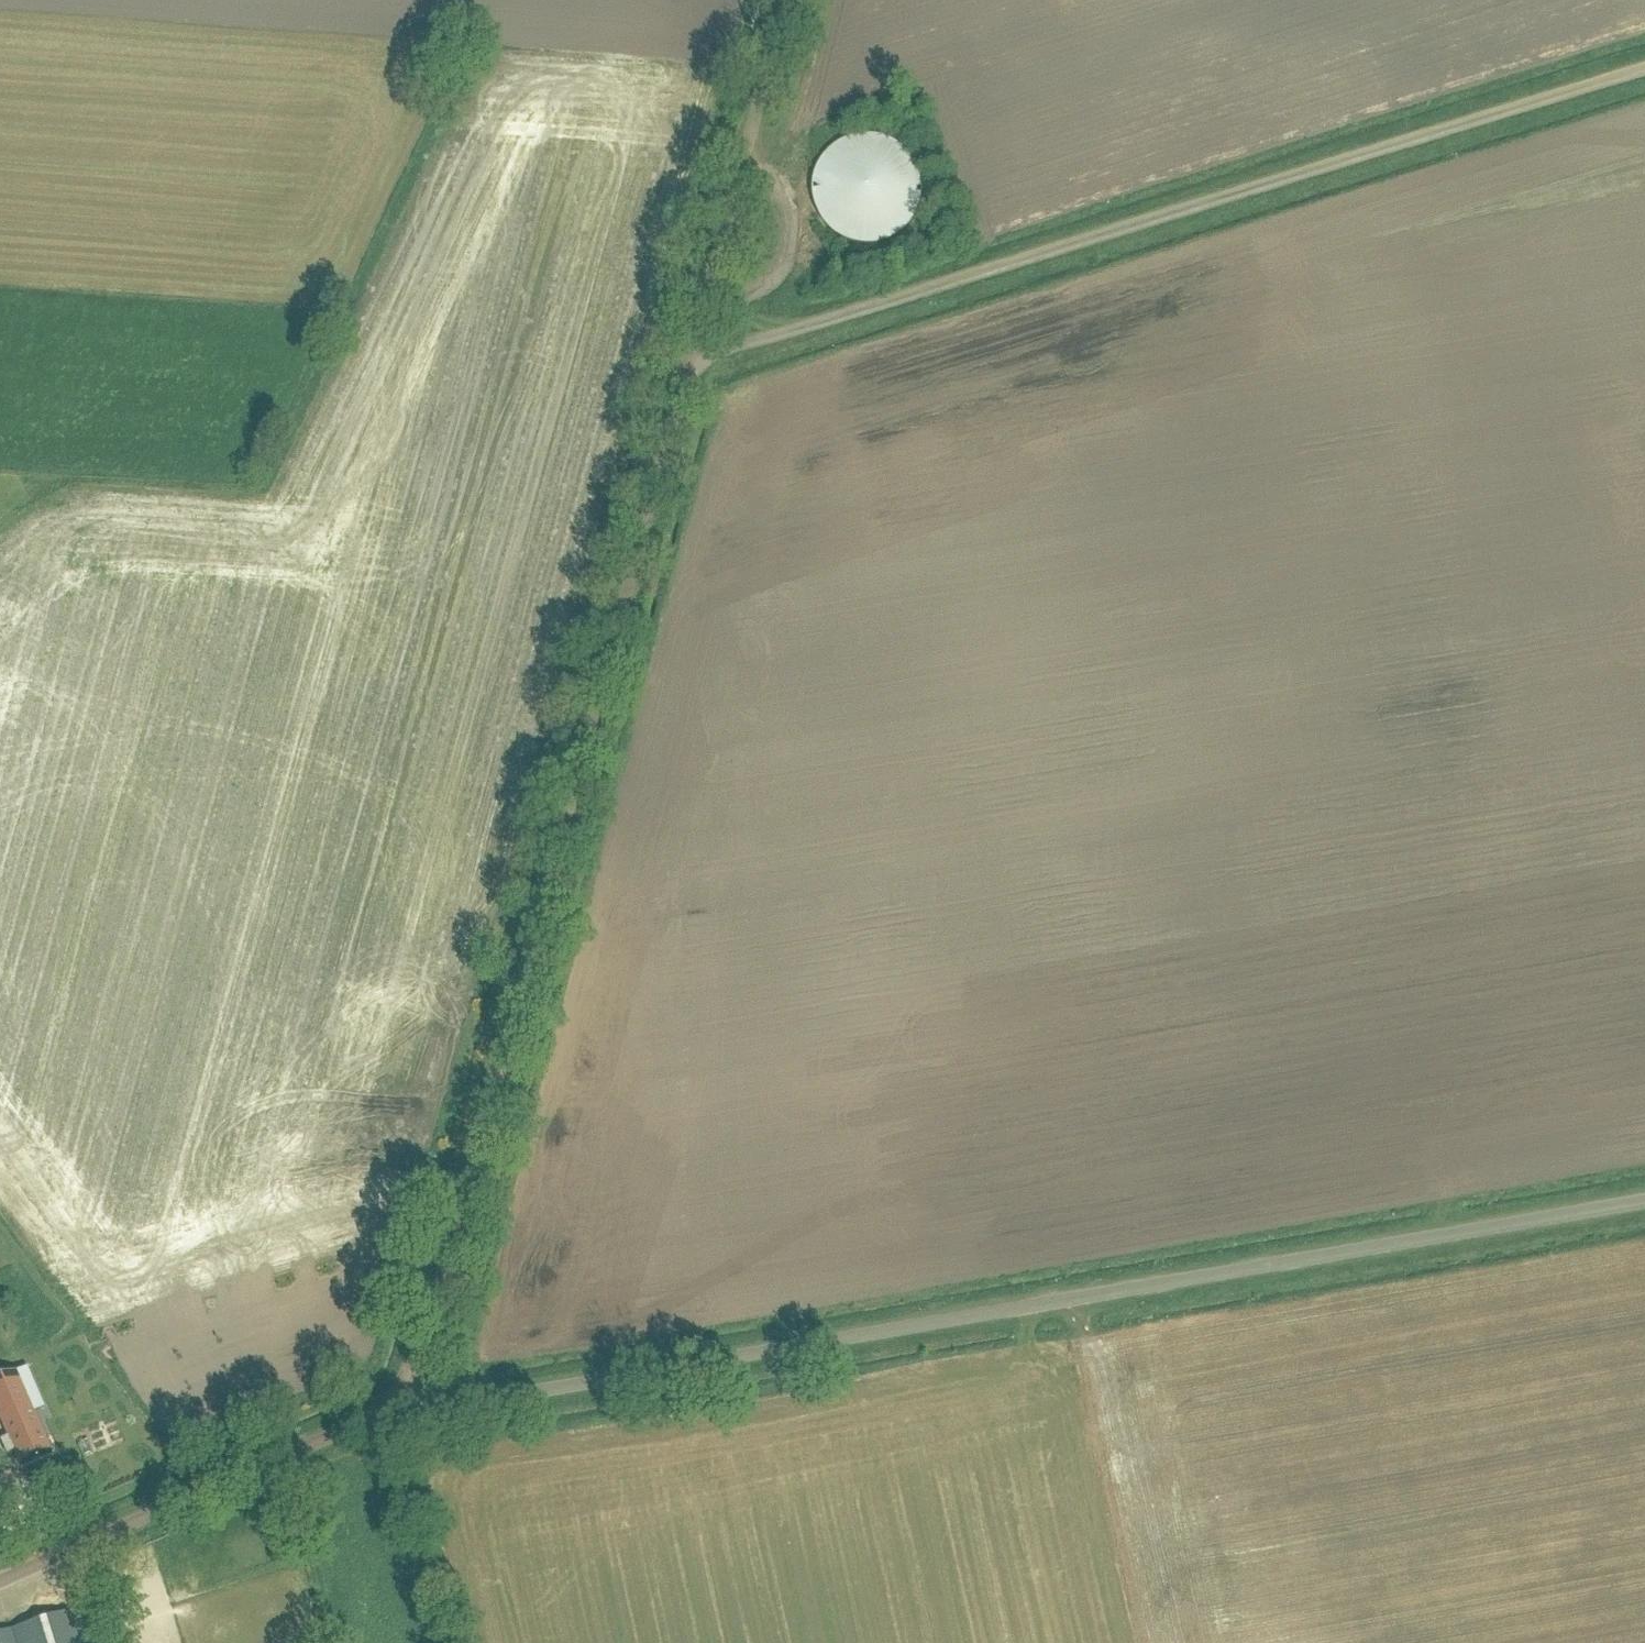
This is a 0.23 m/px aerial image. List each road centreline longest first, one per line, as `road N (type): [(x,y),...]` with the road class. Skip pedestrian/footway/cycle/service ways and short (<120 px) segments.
road 1 (unclassified): [(403,1413),(696,362),(788,0)]
road 2 (unclassified): [(403,1413),(1644,1201)]
road 3 (track): [(696,362),(1644,70)]
road 4 (unclassified): [(0,1577),(403,1413)]

